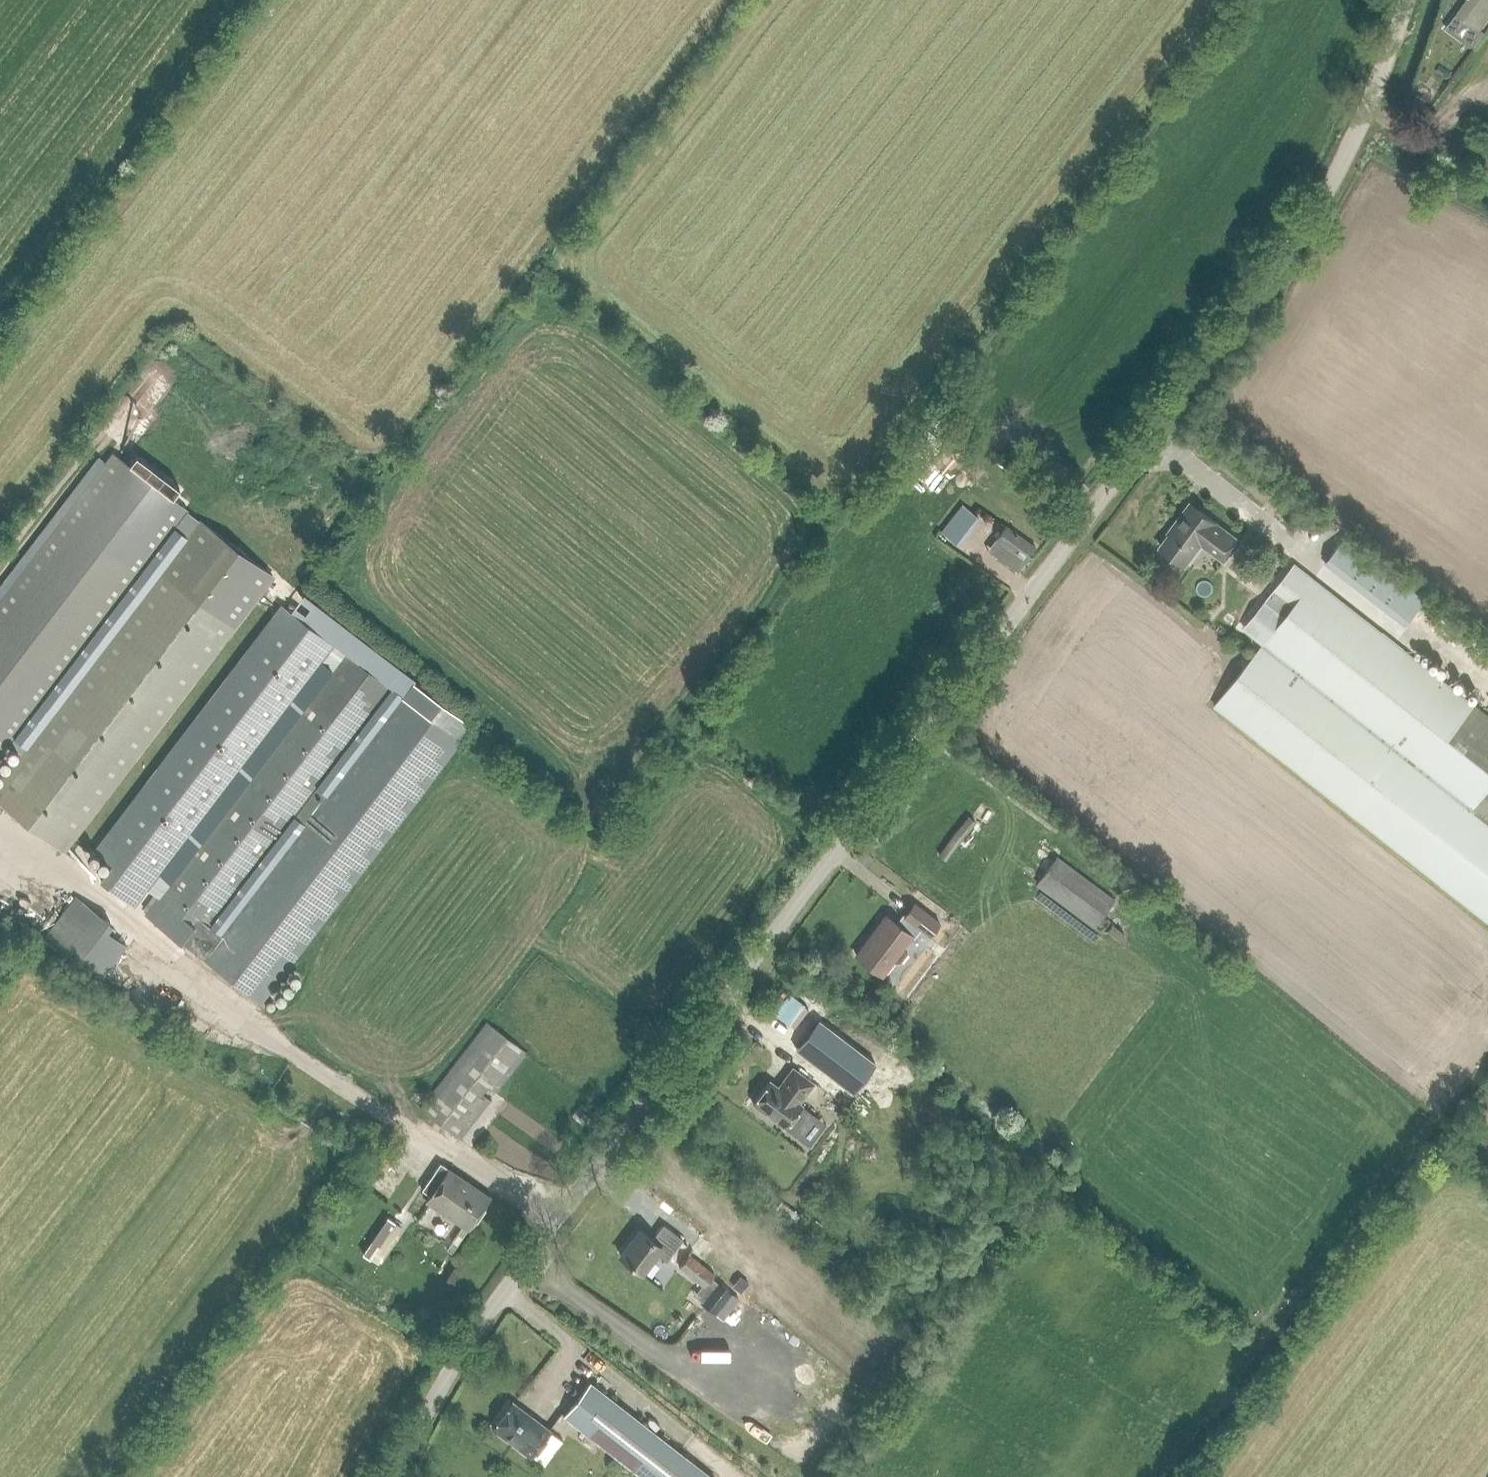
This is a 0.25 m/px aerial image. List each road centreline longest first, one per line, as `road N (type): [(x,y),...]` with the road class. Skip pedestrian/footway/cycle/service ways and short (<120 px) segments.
road 1 (unclassified): [(398,1476),(486,1320),(655,1087),(1273,293),(1406,0)]

